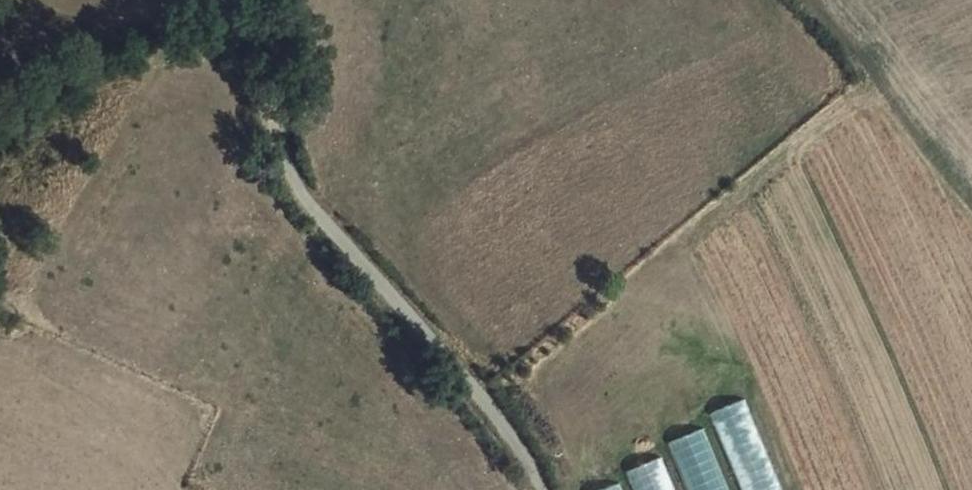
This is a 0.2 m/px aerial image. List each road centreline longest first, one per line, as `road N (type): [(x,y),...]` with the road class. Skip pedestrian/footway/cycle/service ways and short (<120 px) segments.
road 1 (unclassified): [(537,489),(501,428),(286,177),(257,42),(262,0)]

